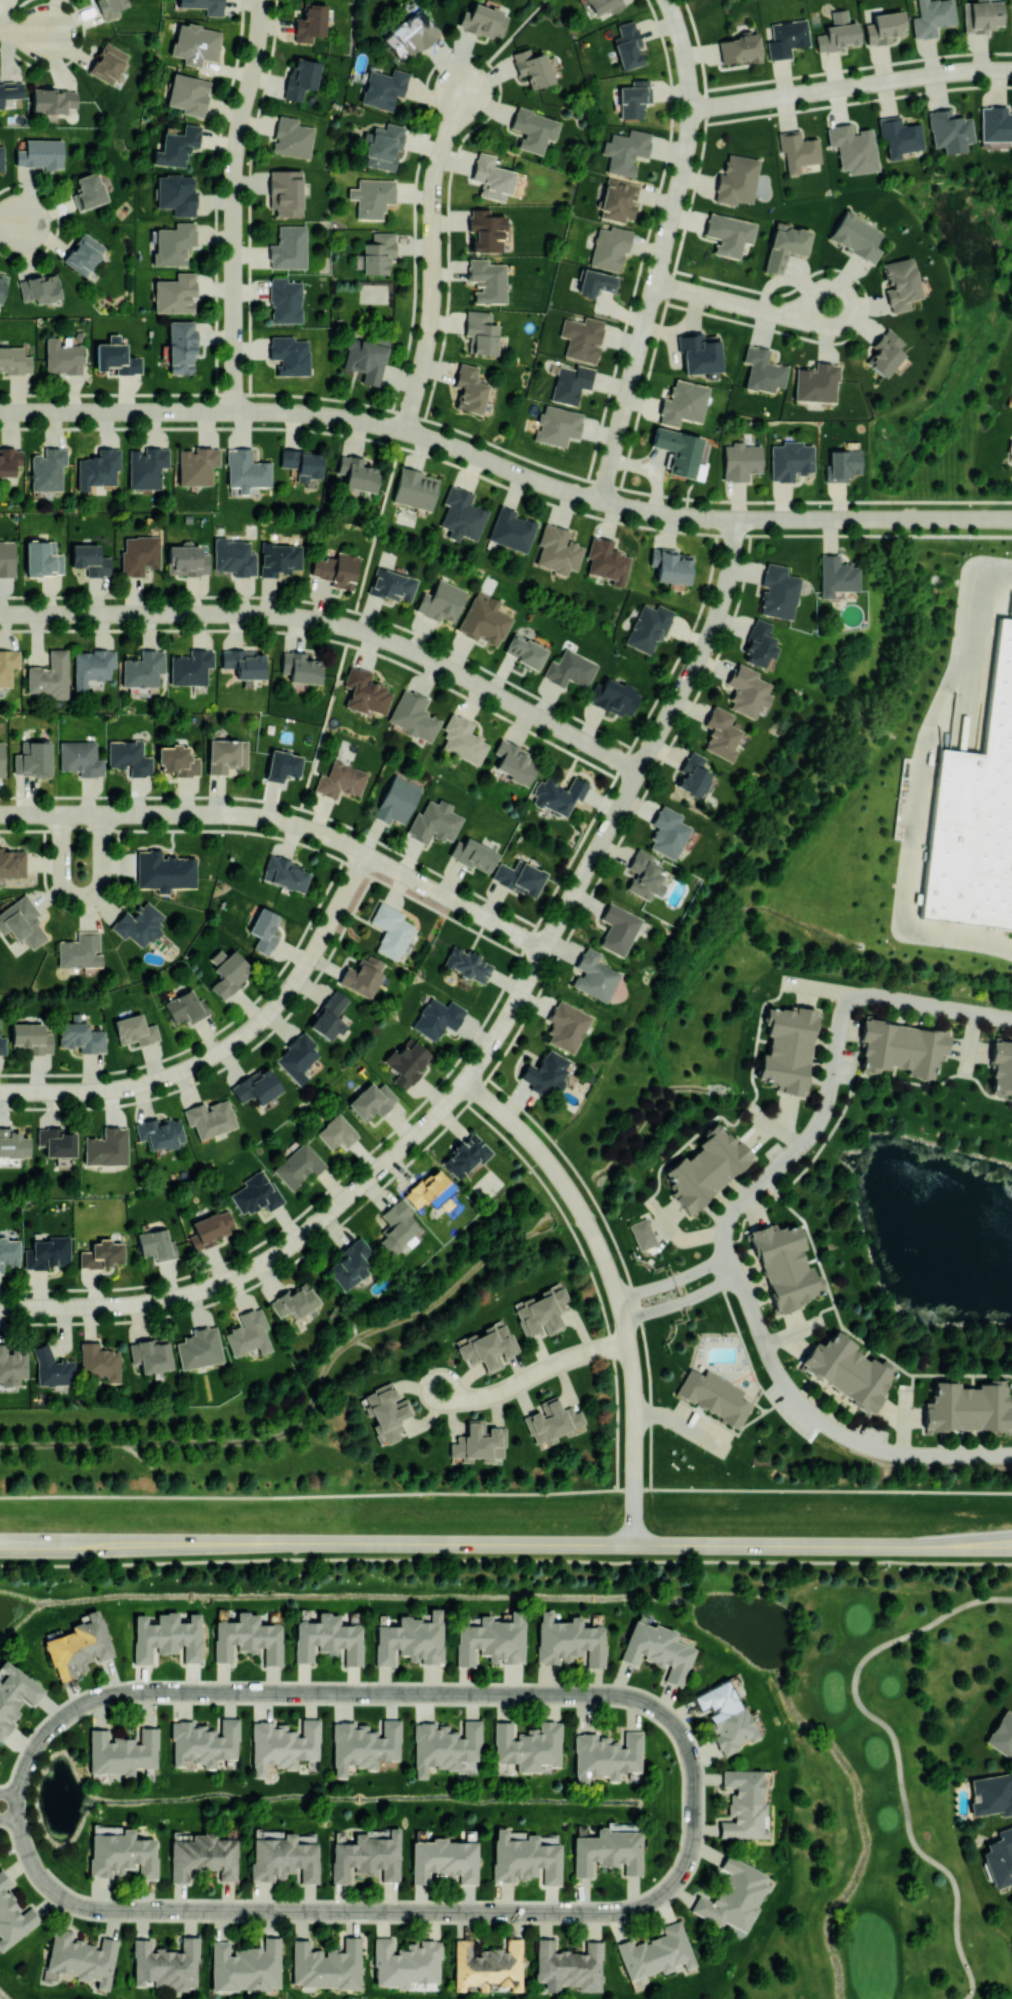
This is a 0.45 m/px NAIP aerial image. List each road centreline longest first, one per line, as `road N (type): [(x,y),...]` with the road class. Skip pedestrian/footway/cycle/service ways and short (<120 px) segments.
road 1 (residential): [(735,519),(709,637),(506,1021),(438,1113),(305,1234),(212,1287),(140,1303),(0,1308)]
road 2 (secondary): [(0,1542),(915,1546)]
road 3 (residential): [(17,1805),(40,1875),(86,1907),(609,1912),(655,1899),(680,1874),(694,1800)]
road 4 (residential): [(694,1800),(691,1758),(675,1727),(649,1704),(619,1695),(136,1692),(80,1706),(48,1731),(20,1780),(17,1805)]
road 5 (residential): [(0,614),(264,614),(337,624),(413,650),(639,770)]
road 6 (residential): [(0,412),(335,417),(405,431),(601,501)]
road 7 (residential): [(0,814),(229,814),(295,825),(544,949)]
road 8 (residential): [(465,1082),(544,1157),(606,1263),(632,1363),(633,1544)]
road 9 (residential): [(667,0),(687,67),(688,142),(601,501)]
road 10 (residential): [(0,1091),(147,1083),(238,1040),(306,966),(366,854)]
road 11 (residential): [(261,0),(234,171),(234,412)]
road 12 (residential): [(466,87),(433,184),(429,336),(405,431)]
road 13 (residential): [(690,109),(1011,70)]
road 14 (residential): [(601,501),(694,517),(866,519)]
road 15 (residential): [(439,1389),(488,1396),(572,1358),(629,1343)]
road 16 (residential): [(655,283),(776,313),(818,314),(834,306)]
road 17 (residential): [(866,519),(1011,519)]

